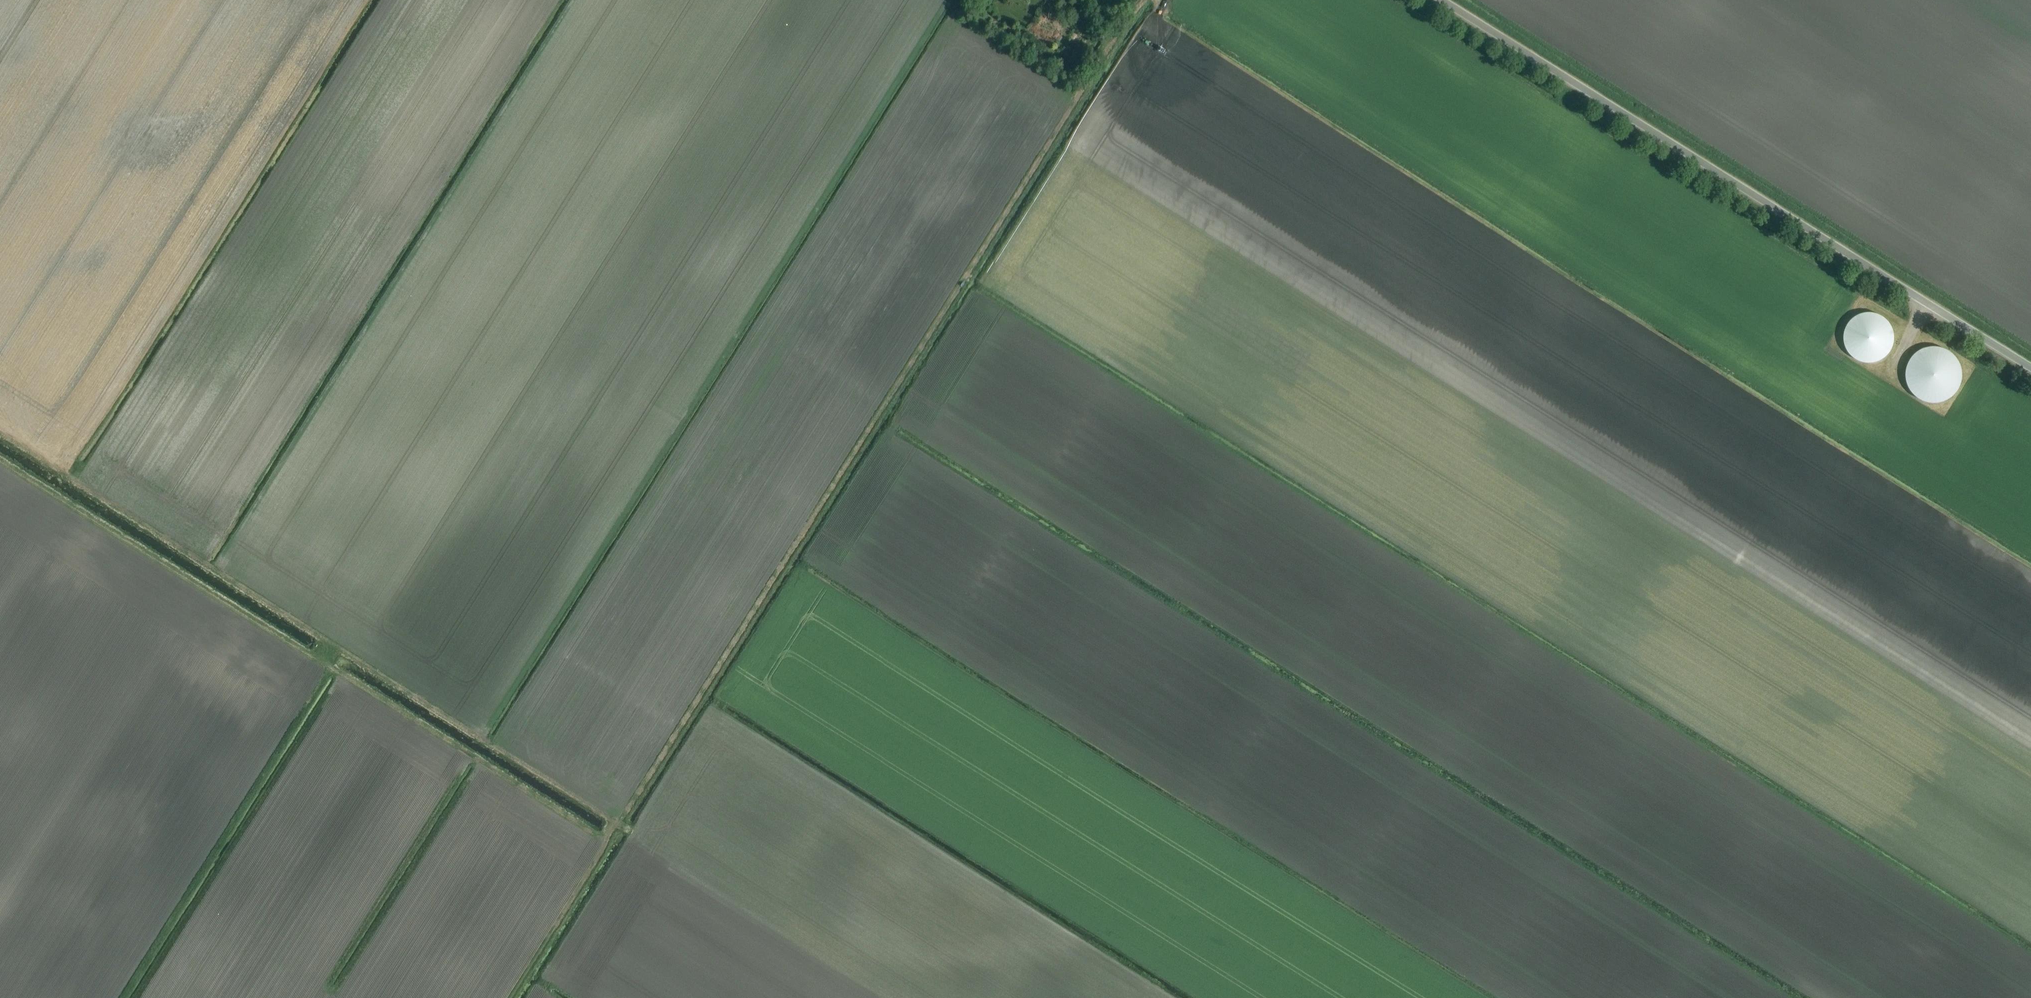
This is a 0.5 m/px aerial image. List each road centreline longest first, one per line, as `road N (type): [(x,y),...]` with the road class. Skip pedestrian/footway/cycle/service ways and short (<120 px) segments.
road 1 (track): [(1145,0),(508,997)]
road 2 (unclassified): [(1441,0),(2030,369)]

